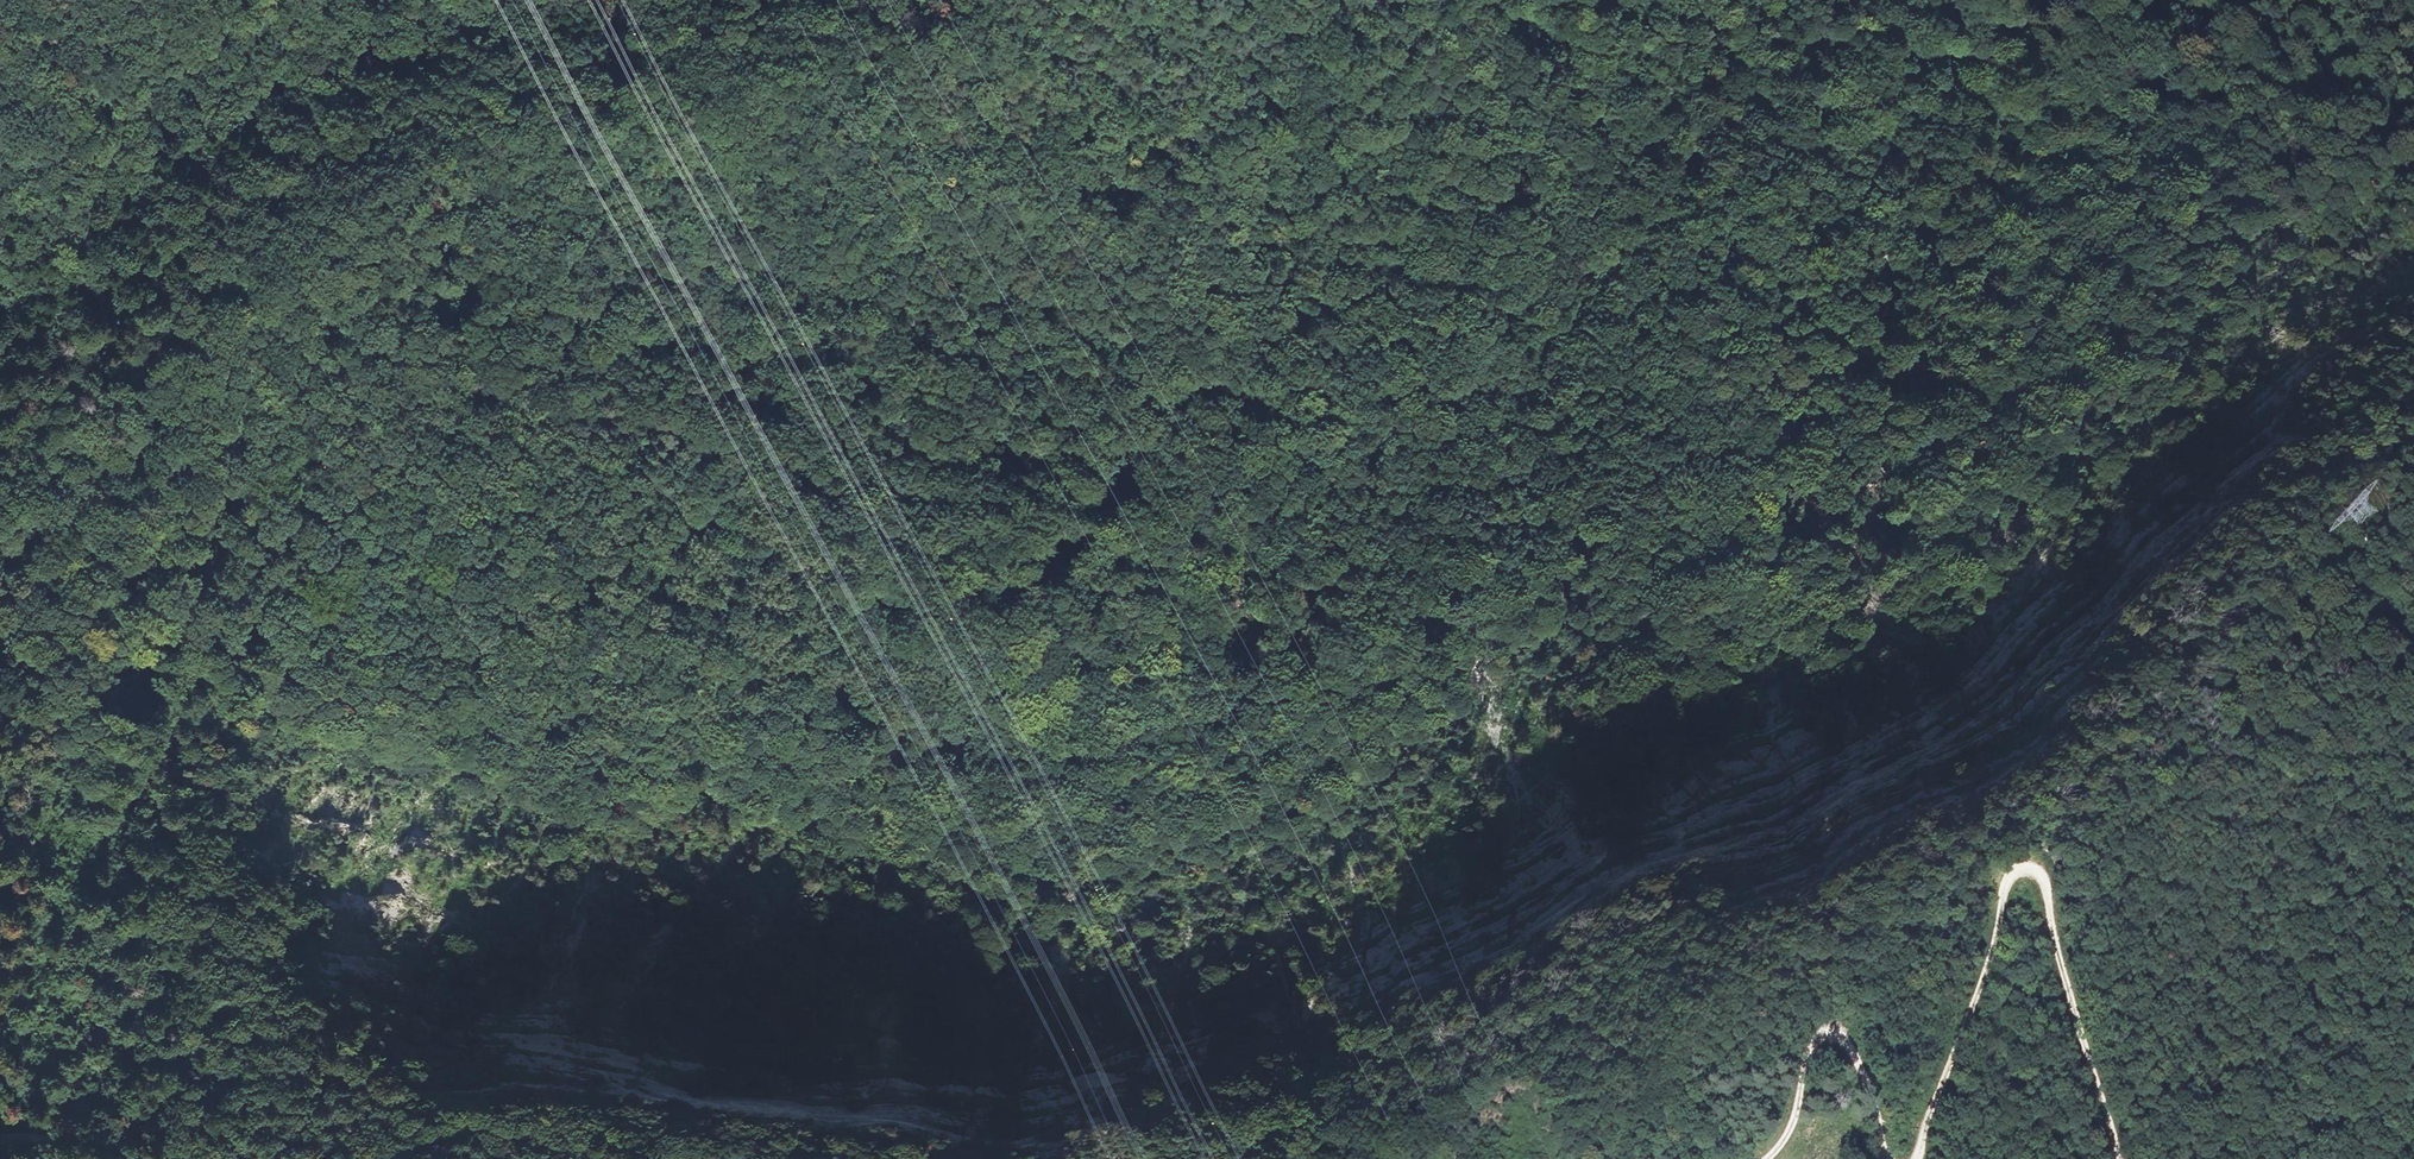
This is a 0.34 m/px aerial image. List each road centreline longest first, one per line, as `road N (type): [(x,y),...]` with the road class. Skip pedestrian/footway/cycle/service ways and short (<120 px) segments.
road 1 (track): [(1918,1158),(2012,887),(2018,874),(2033,870),(2045,878),(2065,982),(2118,1158)]
road 2 (track): [(1771,1158),(1789,1139),(1804,1065),(1817,1041),(1836,1038),(1869,1085),(1891,1158)]
road 3 (track): [(559,1158),(477,1130),(449,1131),(395,1158)]

